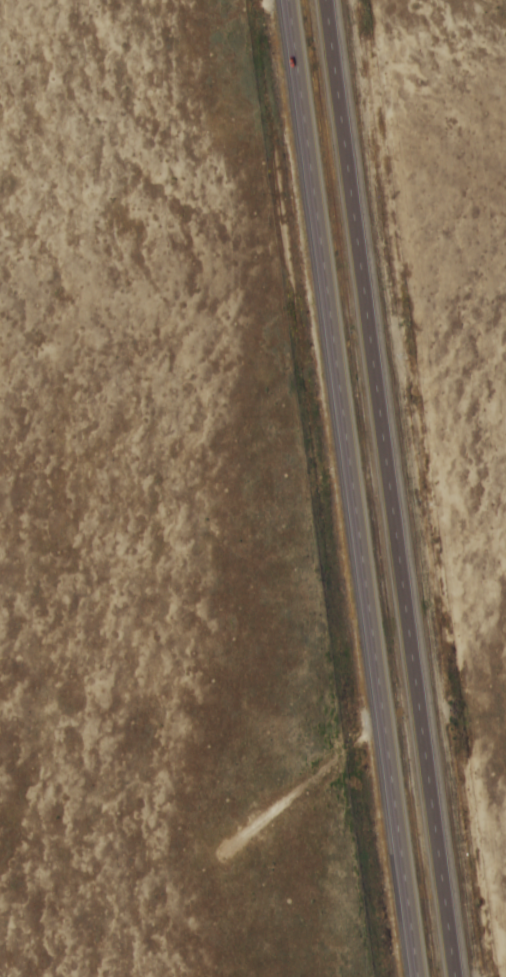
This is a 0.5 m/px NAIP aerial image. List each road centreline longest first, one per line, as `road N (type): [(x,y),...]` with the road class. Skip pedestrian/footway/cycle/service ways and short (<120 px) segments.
road 1 (trunk): [(458,976),(329,0)]
road 2 (trunk): [(285,0),(414,976)]

